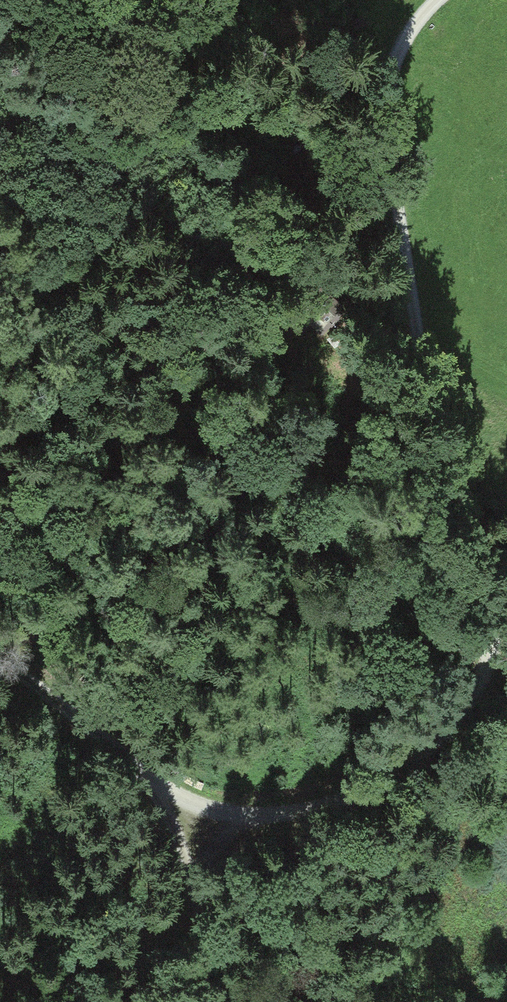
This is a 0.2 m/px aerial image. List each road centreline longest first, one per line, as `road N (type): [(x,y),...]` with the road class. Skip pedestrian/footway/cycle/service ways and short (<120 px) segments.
road 1 (track): [(449,0),(402,56),(387,120),(424,397),(480,569),(492,630),(486,667),(457,719),(371,785),(287,817),(175,834)]
road 2 (track): [(393,95),(275,251),(124,334),(68,395)]
road 3 (track): [(175,834),(157,795),(123,752),(0,660)]
road 4 (track): [(175,834),(231,1001)]

